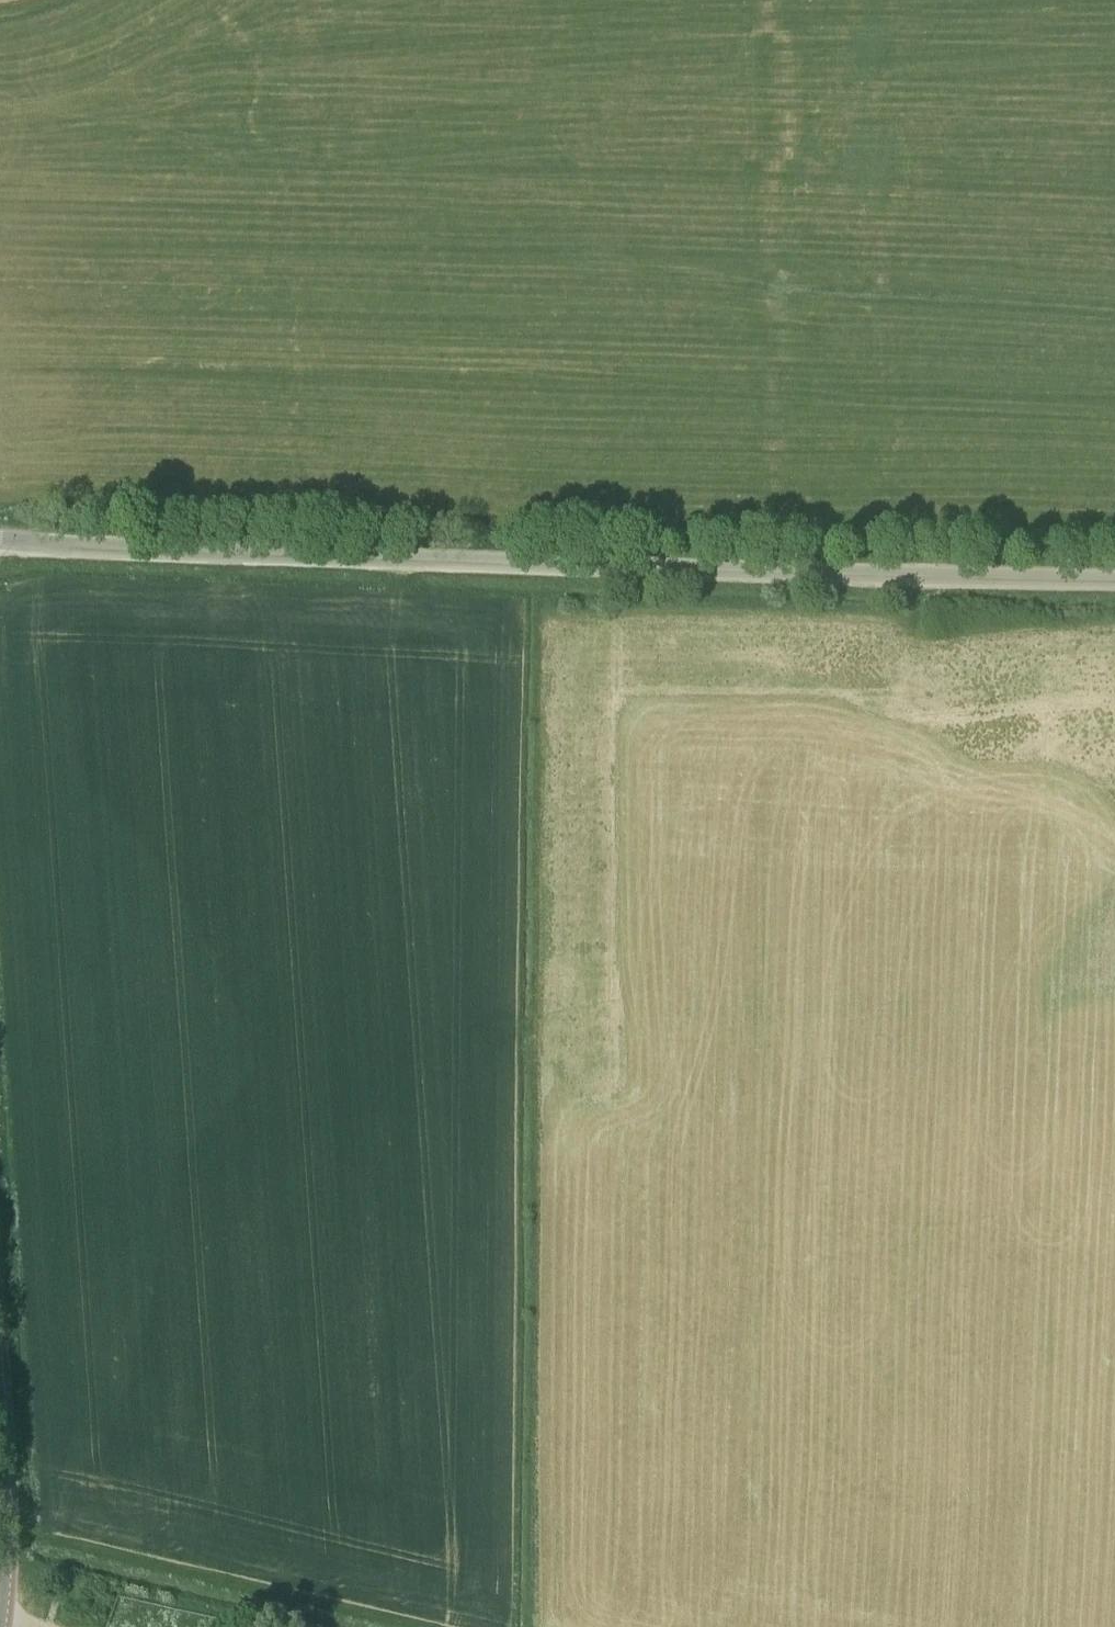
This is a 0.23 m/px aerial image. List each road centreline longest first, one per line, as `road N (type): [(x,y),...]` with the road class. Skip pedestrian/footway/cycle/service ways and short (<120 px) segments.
road 1 (unclassified): [(1114,579),(936,580),(0,546)]
road 2 (tertiary): [(1,1626),(7,1498),(0,1395)]

